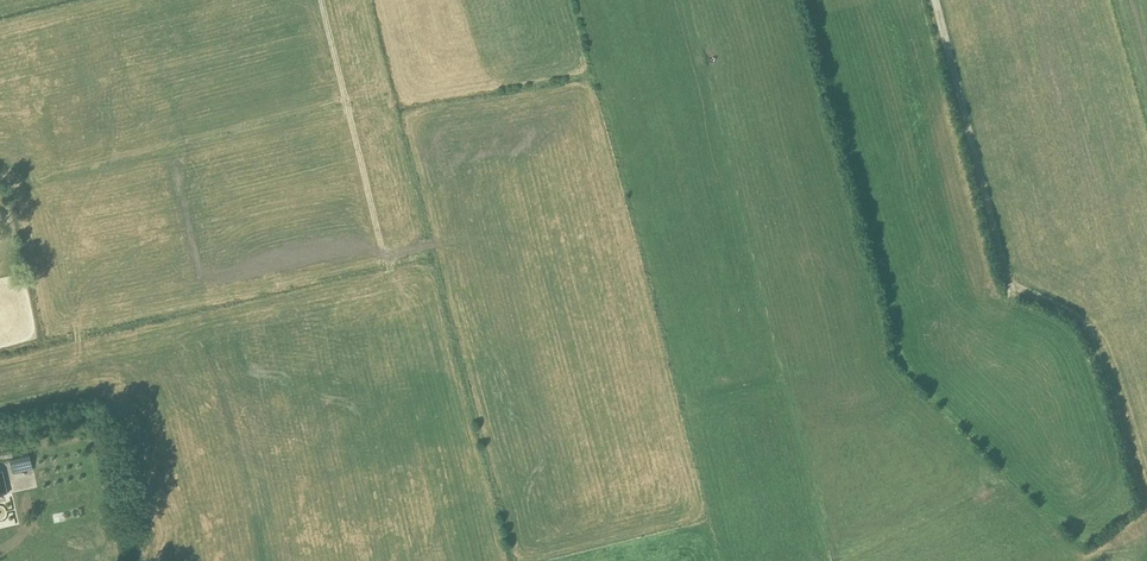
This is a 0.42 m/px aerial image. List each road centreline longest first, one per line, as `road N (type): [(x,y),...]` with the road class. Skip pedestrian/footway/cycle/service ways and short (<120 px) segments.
road 1 (track): [(391,273),(322,0)]

